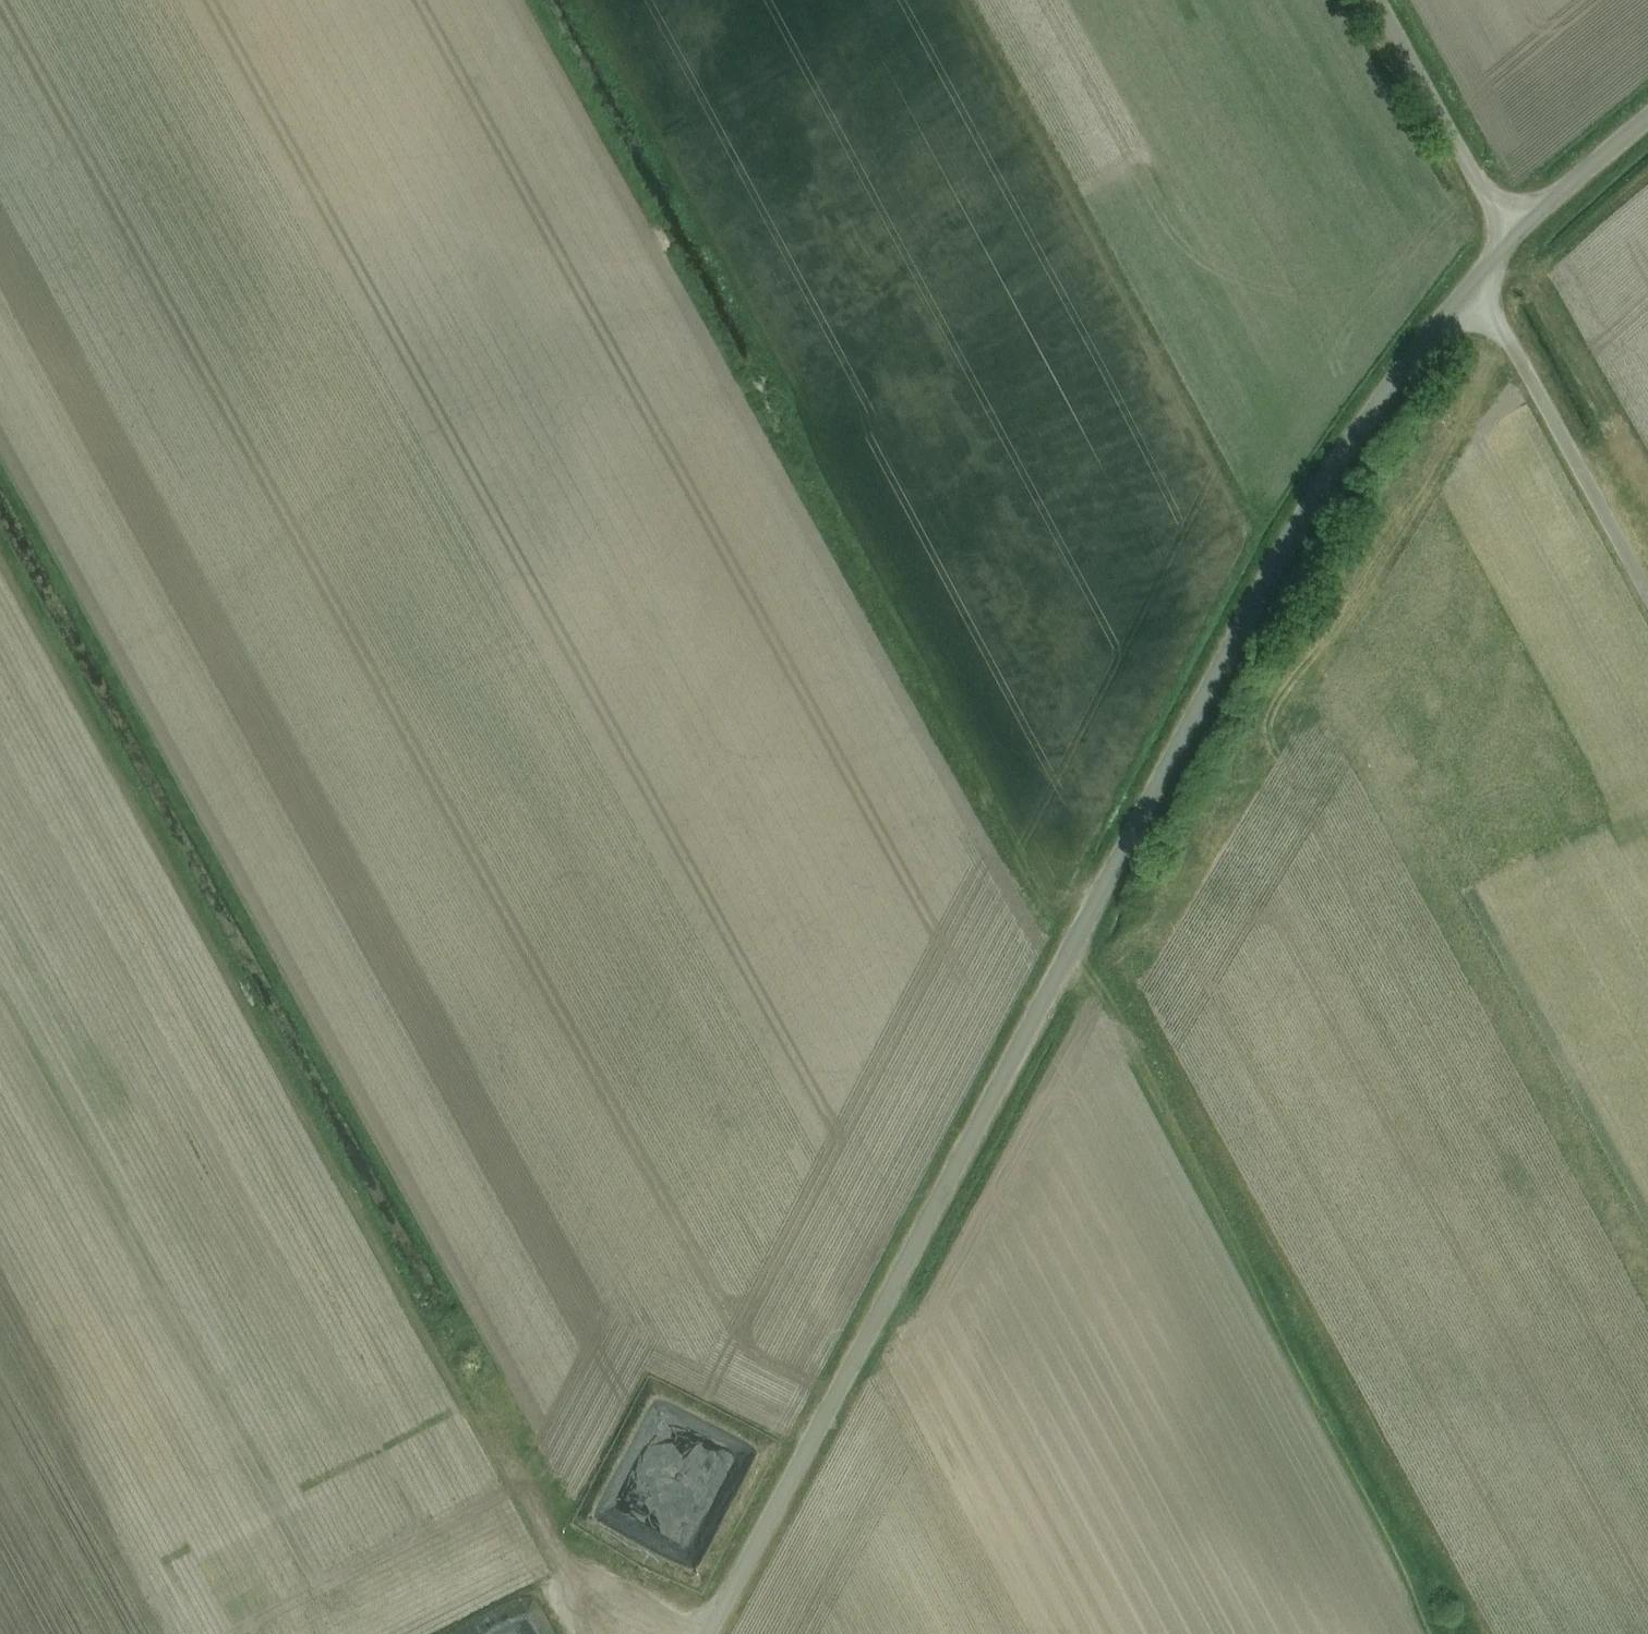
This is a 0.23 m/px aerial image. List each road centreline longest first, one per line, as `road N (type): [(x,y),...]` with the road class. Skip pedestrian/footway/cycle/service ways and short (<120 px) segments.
road 1 (unclassified): [(711,1633),(1001,1101),(1155,787),(1324,472),(1473,282)]
road 2 (unclassified): [(1647,597),(1473,282)]
road 3 (unclassified): [(1509,245),(1375,0)]
road 4 (unclassified): [(1509,245),(1647,121)]

